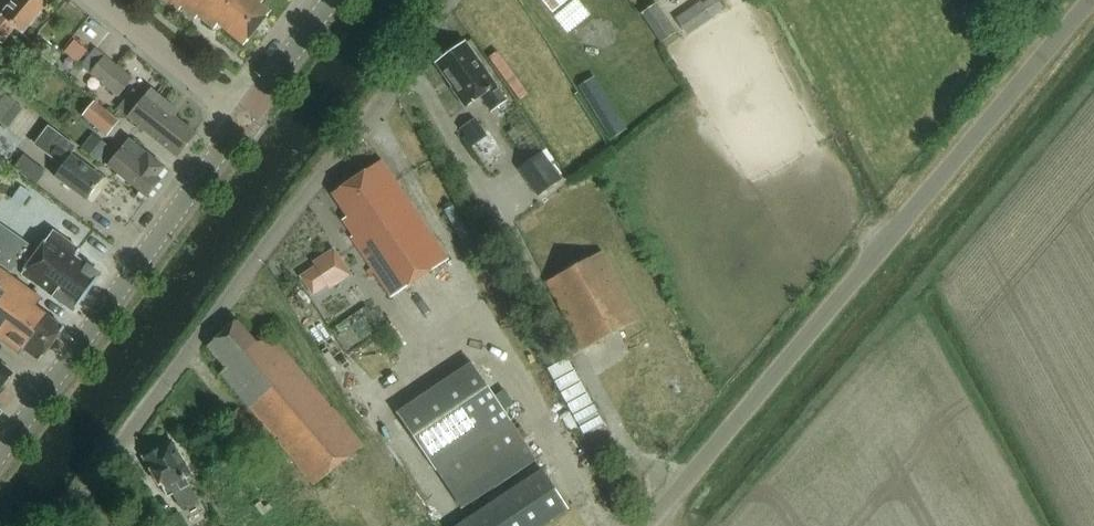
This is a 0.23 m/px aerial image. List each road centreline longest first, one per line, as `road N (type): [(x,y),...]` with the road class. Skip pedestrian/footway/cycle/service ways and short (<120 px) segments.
road 1 (unclassified): [(641,525),(1083,0)]
road 2 (unclassified): [(57,525),(306,197),(386,107),(454,0)]
road 3 (tertiary): [(0,445),(248,110)]
road 4 (unclassified): [(248,110),(118,0)]
road 5 (tertiary): [(248,110),(329,0)]

